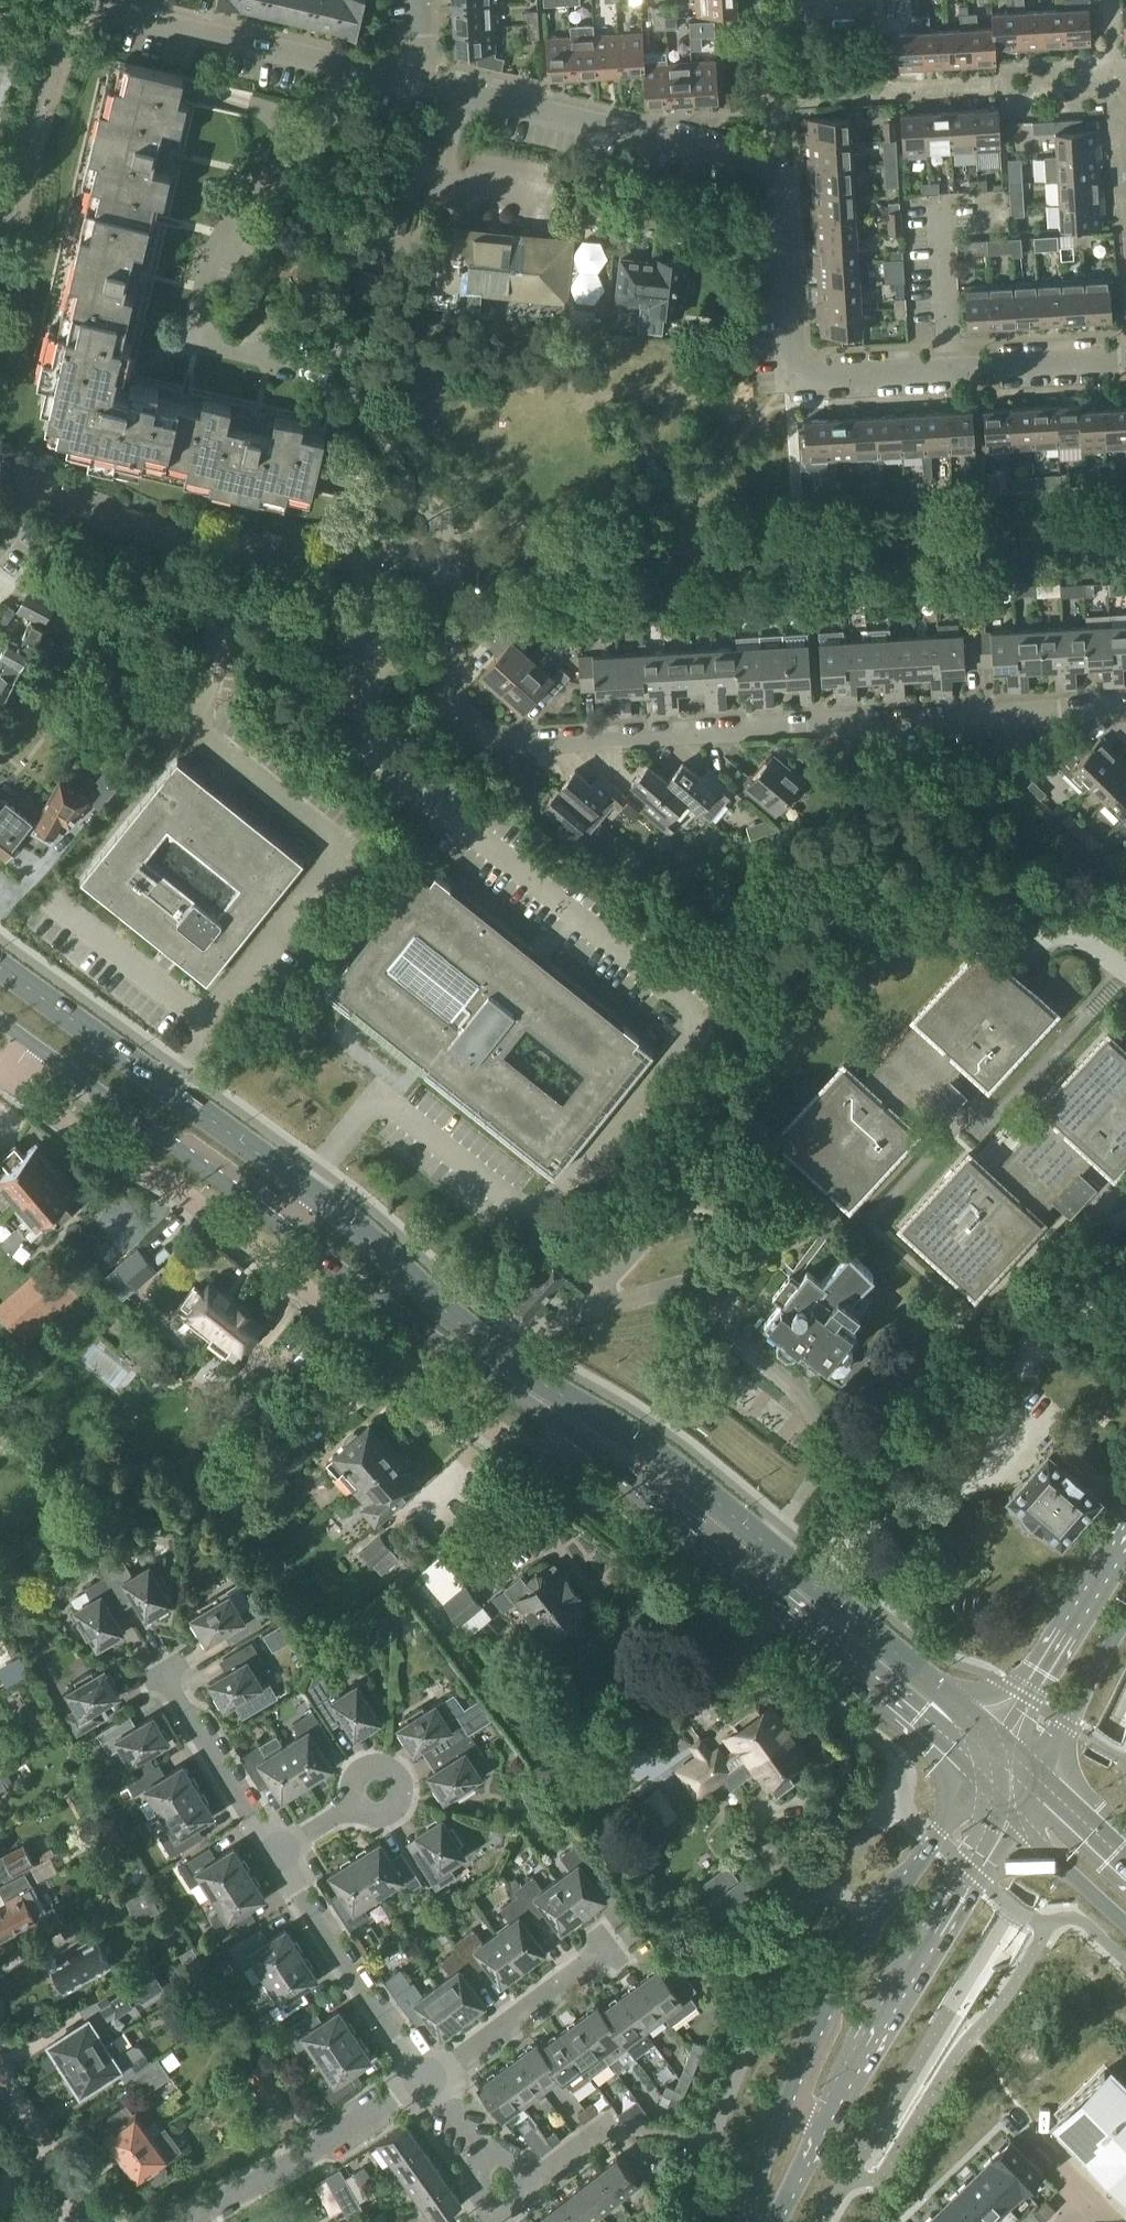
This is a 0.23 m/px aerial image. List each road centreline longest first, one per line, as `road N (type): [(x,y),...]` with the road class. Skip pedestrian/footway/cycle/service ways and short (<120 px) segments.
road 1 (residential): [(1107,709),(507,745),(476,735),(455,706),(447,678),(445,555),(227,546),(81,504),(0,465)]
road 2 (residential): [(1125,360),(806,375),(791,360),(780,191),(769,170),(422,87)]
road 3 (secondary): [(1000,1740),(669,1464),(507,1359),(306,1189)]
road 4 (residential): [(6,1080),(185,1196),(476,1416),(547,1455),(570,1431)]
road 5 (secondary): [(570,1431),(977,1776)]
road 6 (tertiary): [(977,1776),(834,1997),(786,2105)]
road 7 (secondary): [(306,1189),(0,968)]
road 8 (tertiary): [(820,2120),(1010,1808)]
road 9 (residential): [(422,87),(75,0)]
road 10 (secondary): [(281,1223),(570,1431)]
road 11 (secondary): [(32,1046),(281,1223)]
road 12 (residential): [(184,2221),(423,2080)]
road 13 (residential): [(423,2080),(280,1855)]
road 14 (secondary): [(1125,1535),(1000,1740)]
road 15 (residential): [(280,1855),(165,1671)]
road 16 (residential): [(423,2080),(603,1959)]
road 17 (secondary): [(1035,1772),(1125,1623)]
road 18 (secondary): [(1010,1808),(1125,1925)]
road 19 (residential): [(73,2221),(0,2087)]
road 20 (secondary): [(1125,1862),(1035,1772)]
road 21 (tertiary): [(786,2105),(745,2221)]

